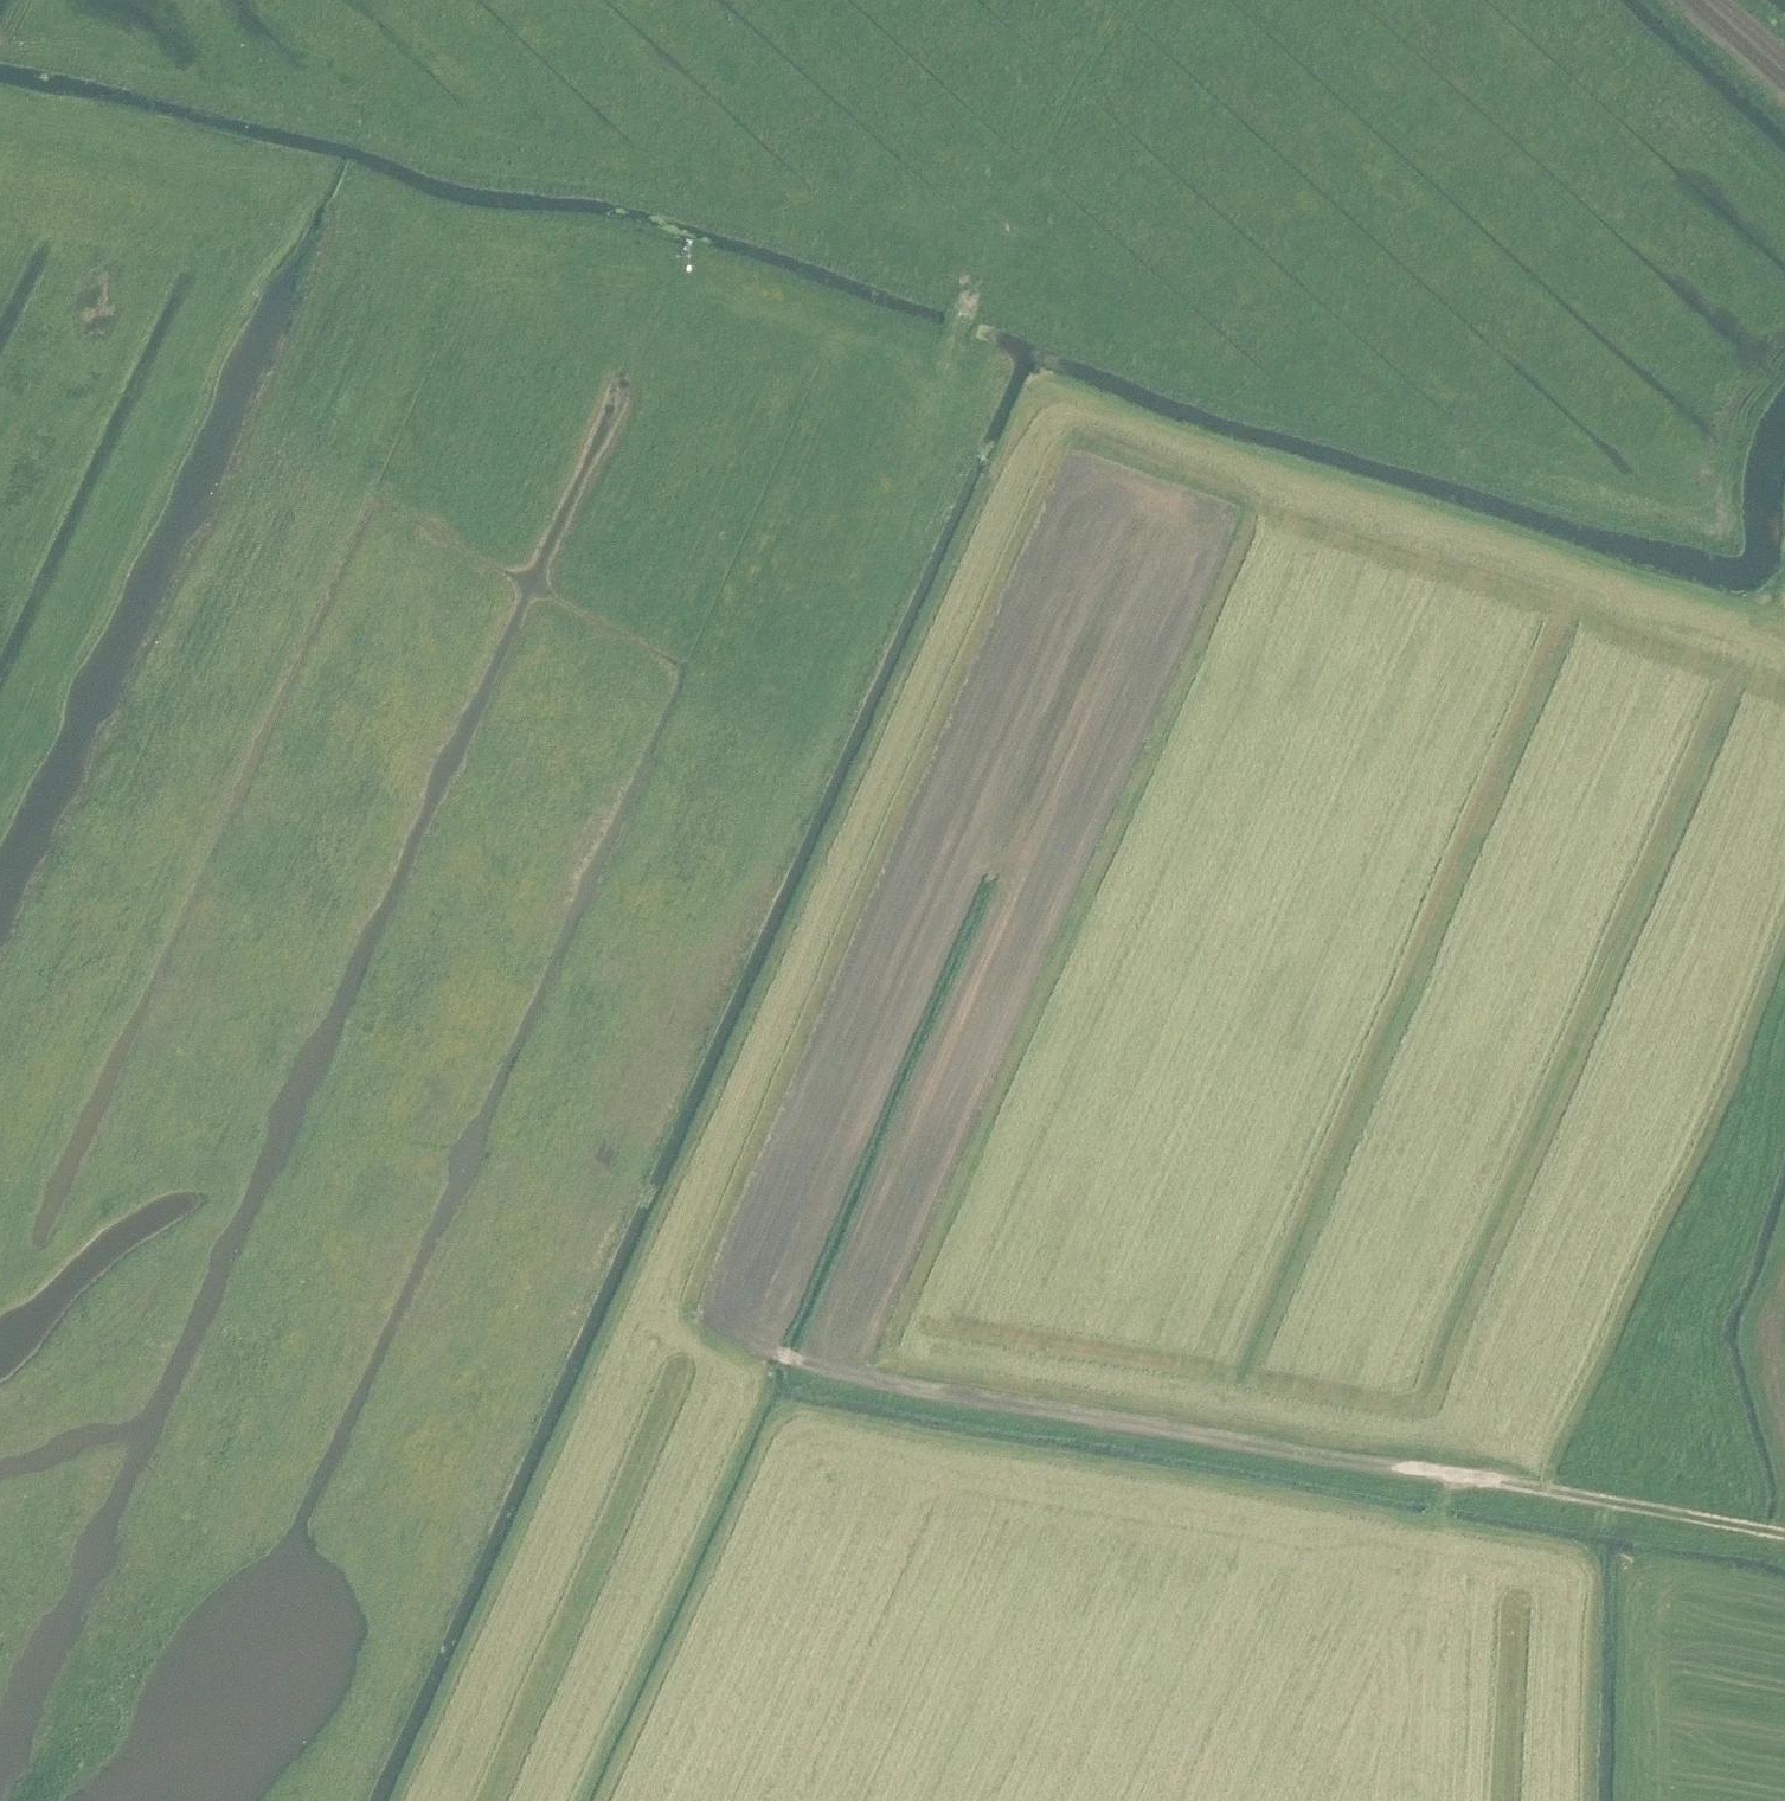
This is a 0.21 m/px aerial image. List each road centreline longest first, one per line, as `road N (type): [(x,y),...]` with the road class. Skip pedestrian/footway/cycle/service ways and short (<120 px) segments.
road 1 (track): [(567,1800),(754,1355),(1450,1475)]
road 2 (track): [(1436,1524),(1450,1475),(1784,1540)]

